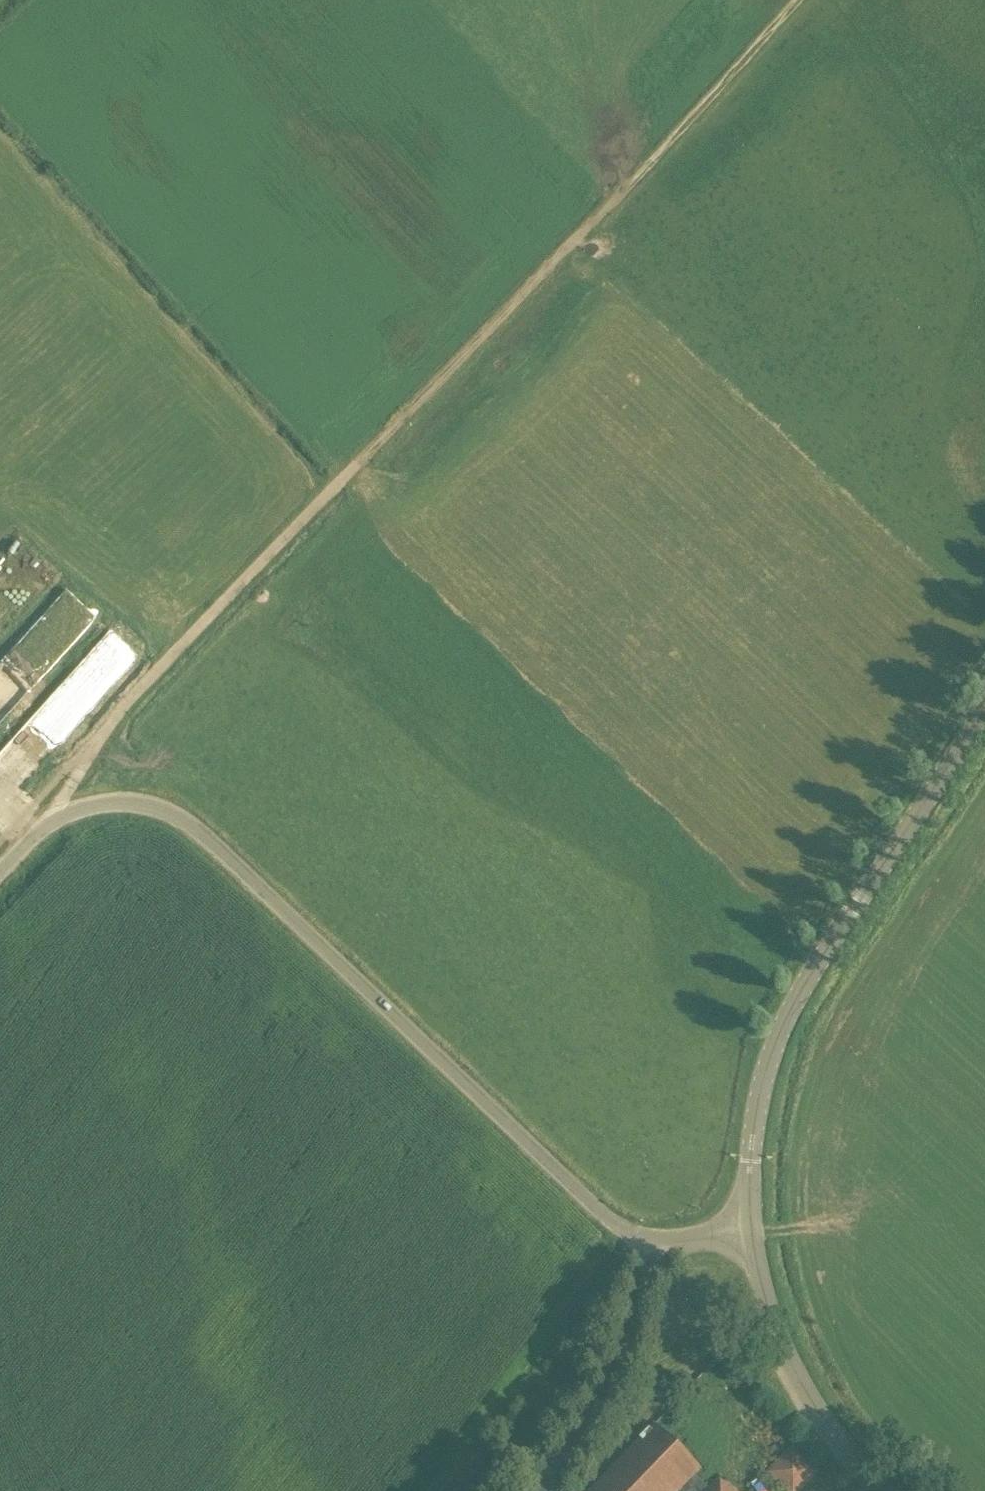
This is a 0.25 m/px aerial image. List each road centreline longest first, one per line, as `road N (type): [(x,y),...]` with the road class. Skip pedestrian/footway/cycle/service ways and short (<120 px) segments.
road 1 (unclassified): [(661,1239),(617,1226),(174,809),(126,797),(82,804),(54,816),(0,873)]
road 2 (unclassified): [(751,1233),(765,1073),(782,1022),(984,708)]
road 3 (residential): [(895,1490),(807,1390),(773,1317),(751,1233)]
road 4 (unclassified): [(539,1490),(603,1411),(661,1239)]

